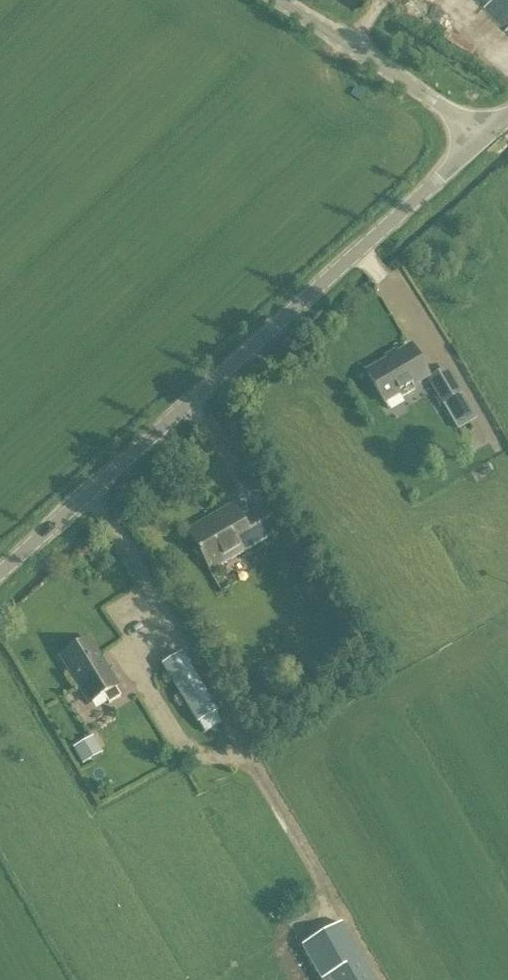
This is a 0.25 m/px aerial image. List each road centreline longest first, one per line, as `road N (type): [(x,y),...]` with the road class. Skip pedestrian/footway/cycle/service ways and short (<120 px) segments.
road 1 (tertiary): [(0,573),(481,139)]
road 2 (unclassified): [(481,139),(275,0)]

